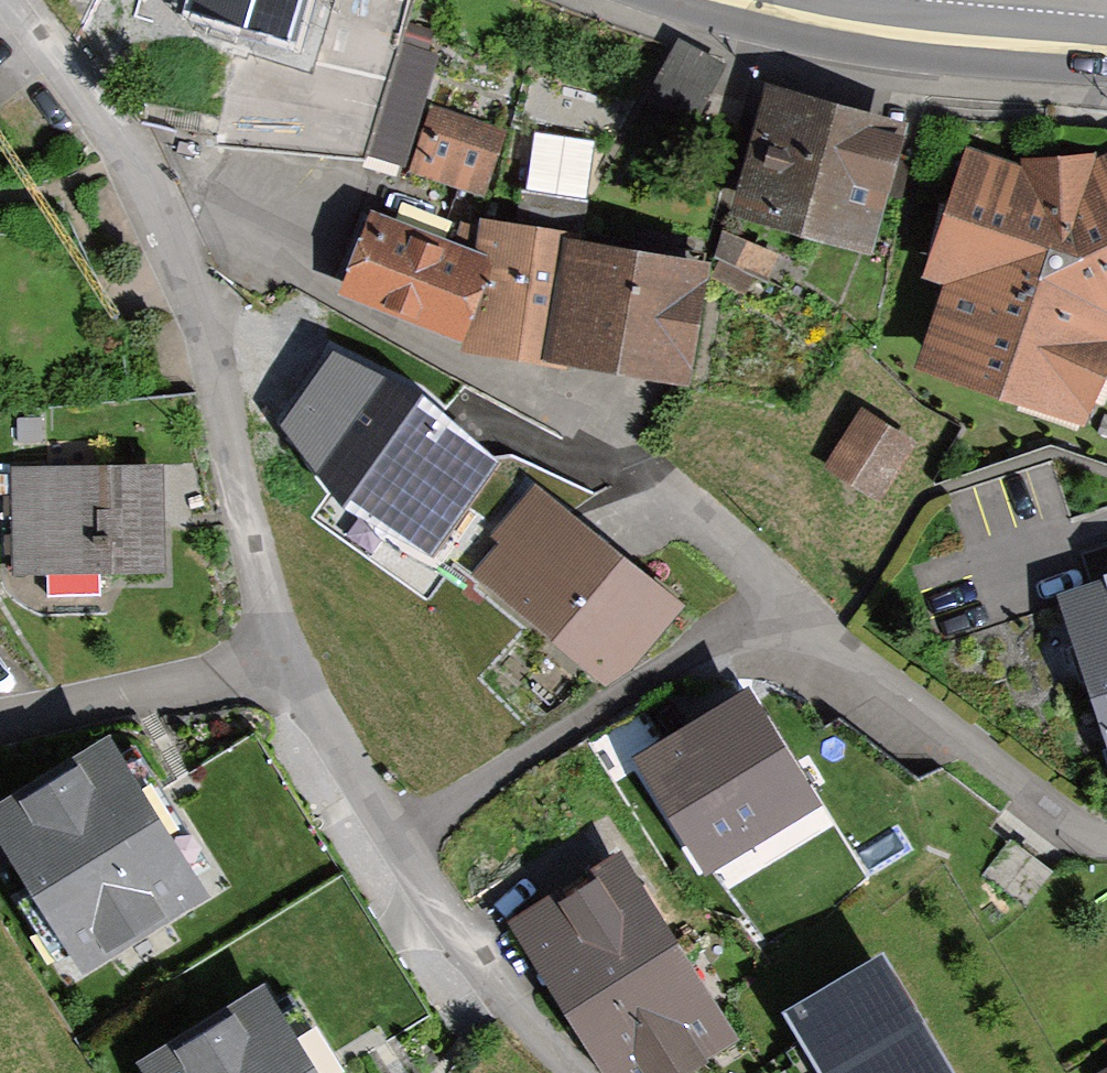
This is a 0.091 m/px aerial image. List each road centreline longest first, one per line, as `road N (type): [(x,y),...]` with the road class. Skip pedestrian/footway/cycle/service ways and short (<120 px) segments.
road 1 (residential): [(1106,840),(1061,817),(826,628),(686,495),(615,446),(160,198)]
road 2 (residential): [(160,198),(207,332),(224,441),(277,651),(487,973),(581,1072)]
road 3 (primary): [(748,0),(868,31),(1106,53)]
road 4 (residential): [(11,0),(160,198)]

